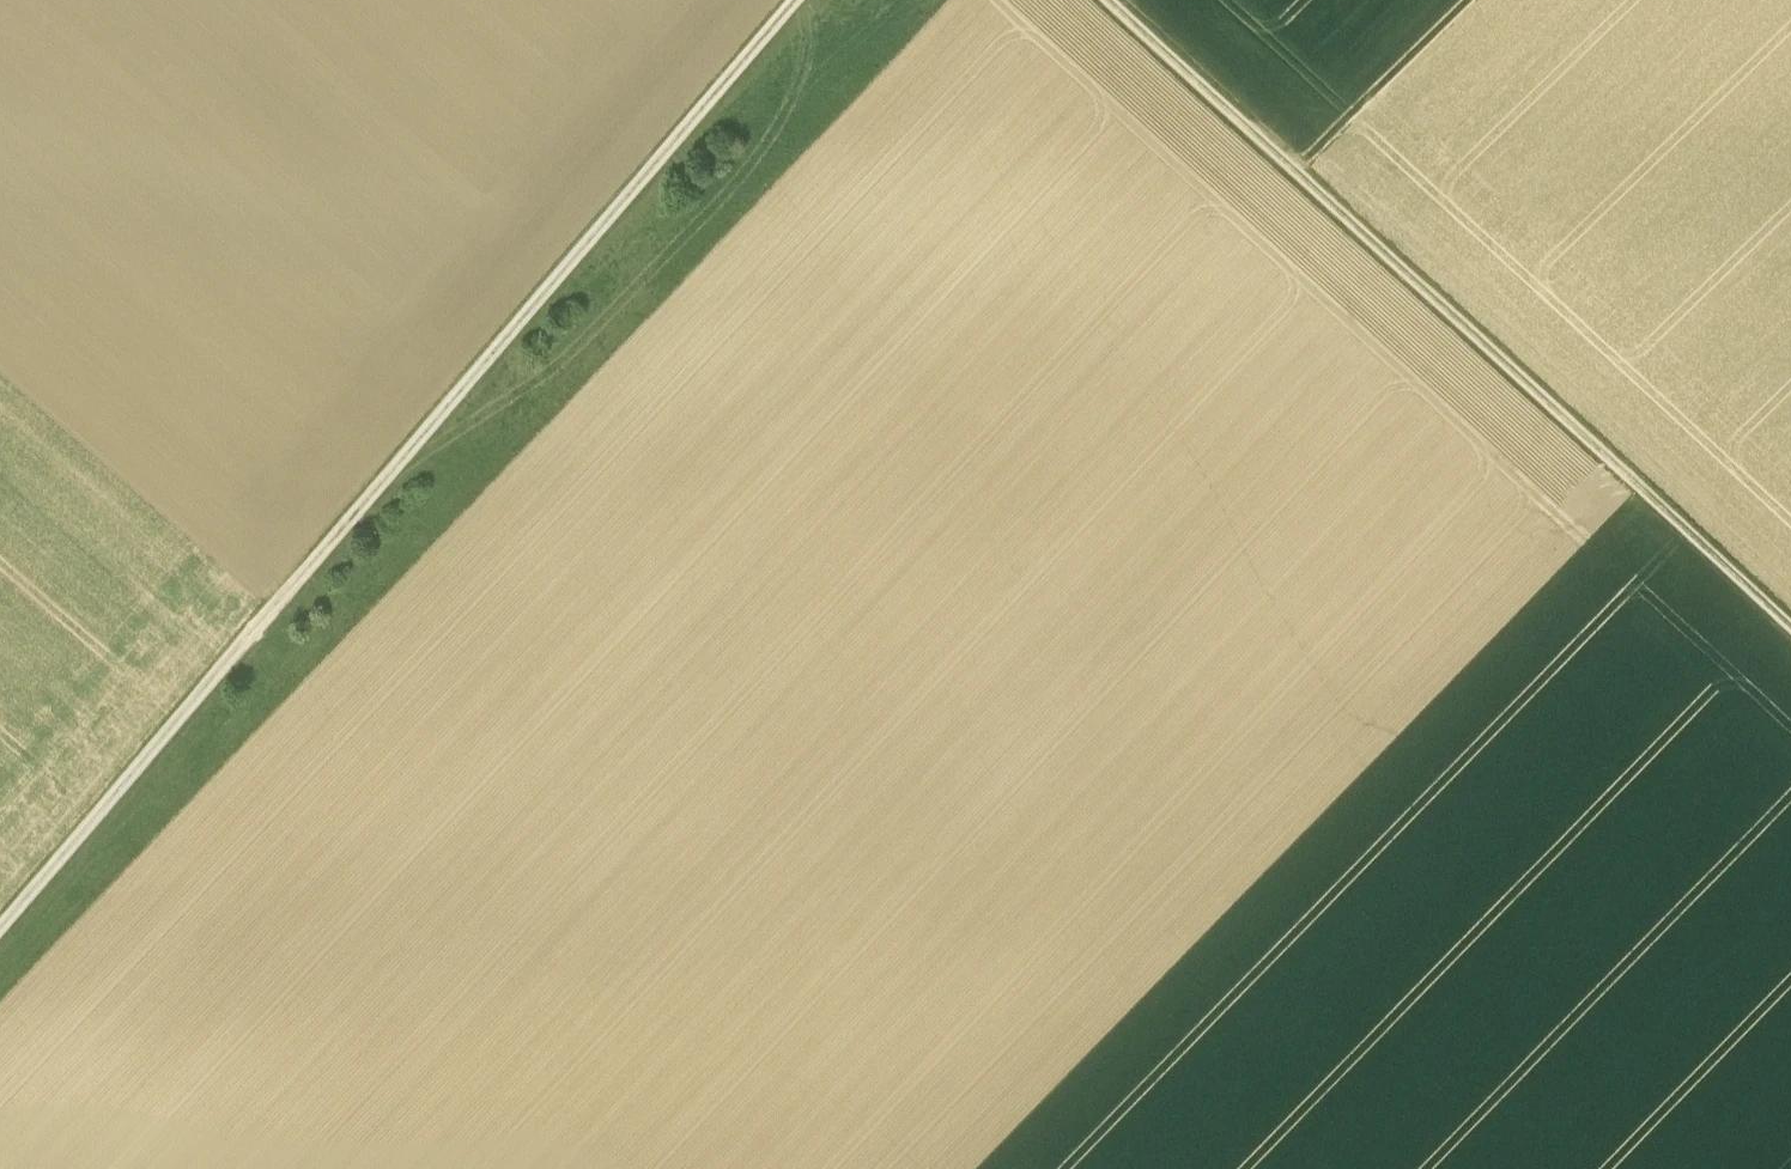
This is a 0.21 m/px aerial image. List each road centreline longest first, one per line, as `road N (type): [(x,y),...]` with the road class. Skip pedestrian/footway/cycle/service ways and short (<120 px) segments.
road 1 (track): [(0,940),(806,0)]
road 2 (track): [(1110,0),(1790,633)]

